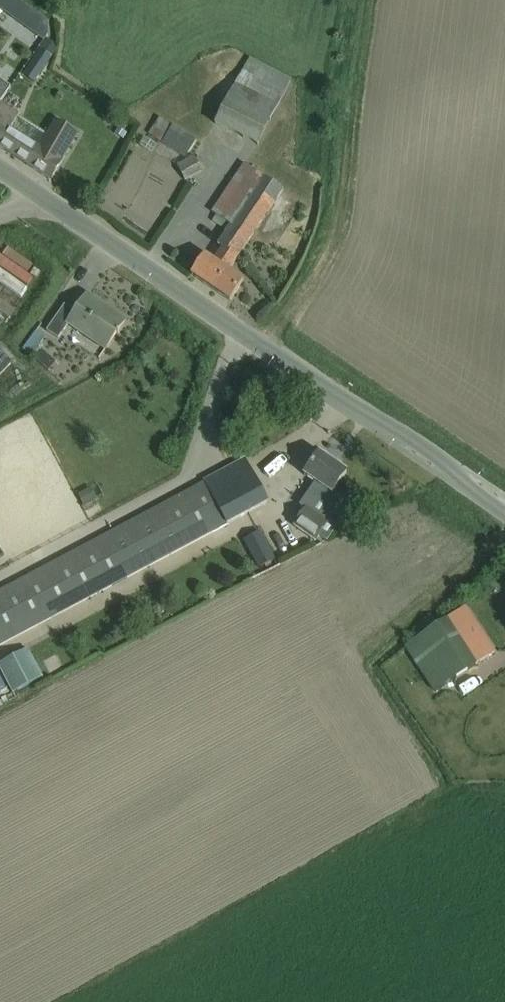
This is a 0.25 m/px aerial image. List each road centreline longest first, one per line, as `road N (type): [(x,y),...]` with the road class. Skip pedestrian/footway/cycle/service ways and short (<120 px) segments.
road 1 (unclassified): [(504,507),(0,163)]

